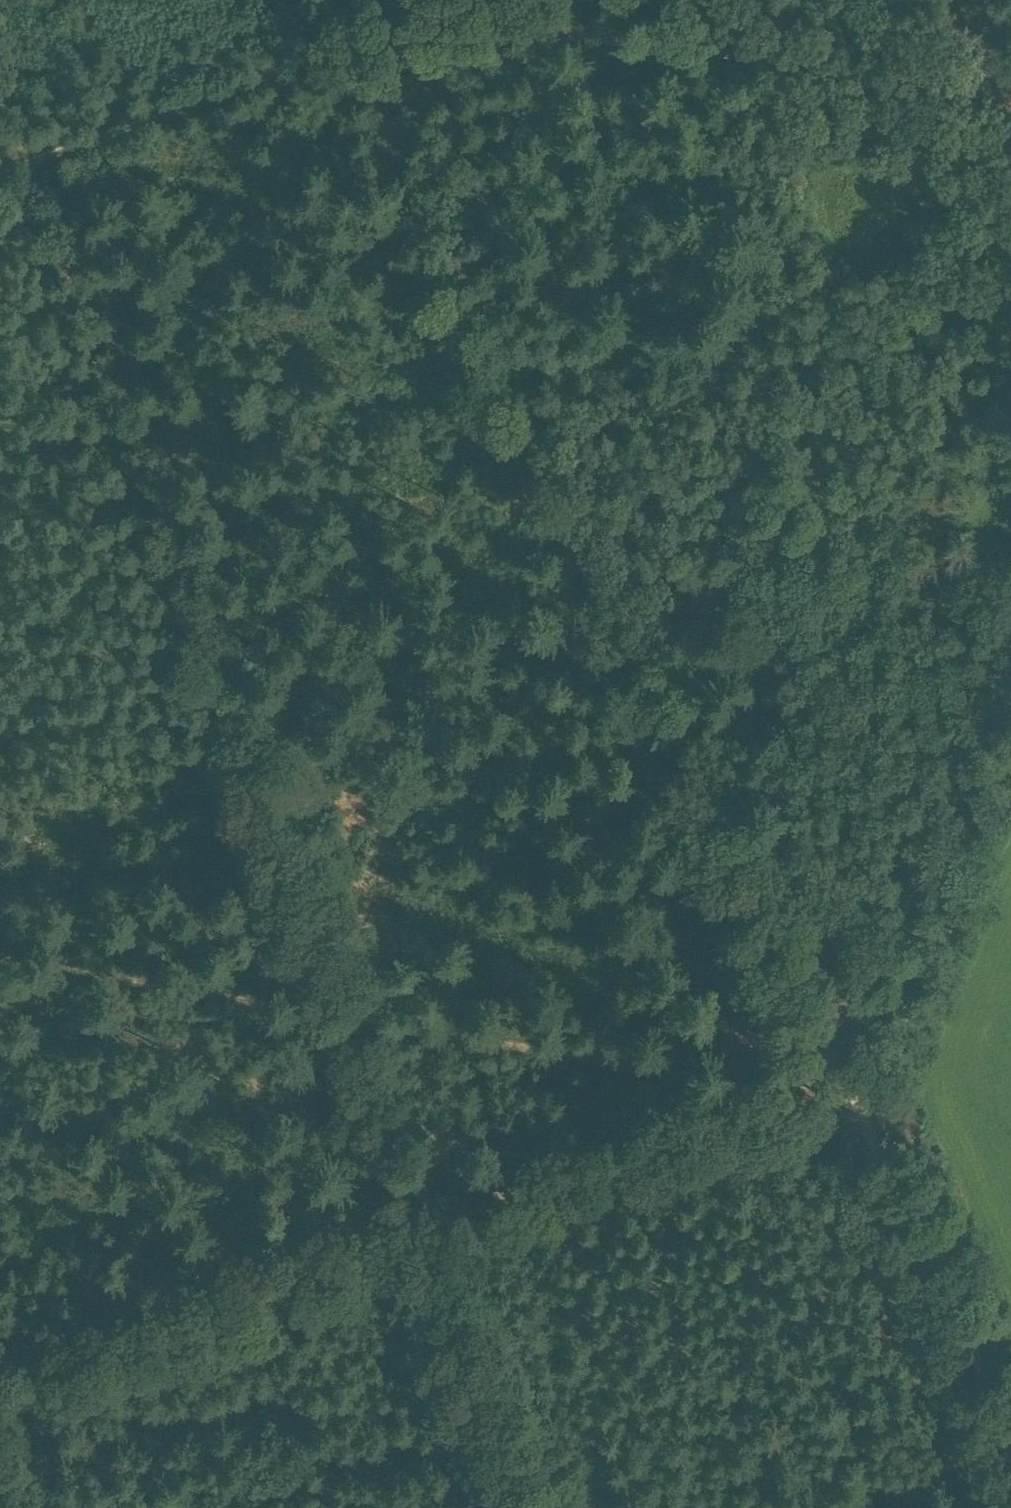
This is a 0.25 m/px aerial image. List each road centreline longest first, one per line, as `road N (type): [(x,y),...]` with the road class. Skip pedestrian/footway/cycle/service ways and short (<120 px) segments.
road 1 (track): [(0,90),(533,1507)]
road 2 (track): [(840,1072),(349,63),(326,0)]
road 3 (track): [(776,1094),(0,1379)]
road 4 (track): [(0,959),(776,1094)]
road 5 (track): [(461,0),(0,171)]
road 6 (track): [(1010,1427),(840,1072)]
road 7 (track): [(840,1072),(877,1059),(896,1042),(1010,808)]
road 8 (track): [(954,0),(967,108),(1010,179)]
road 9 (track): [(967,108),(888,0)]

